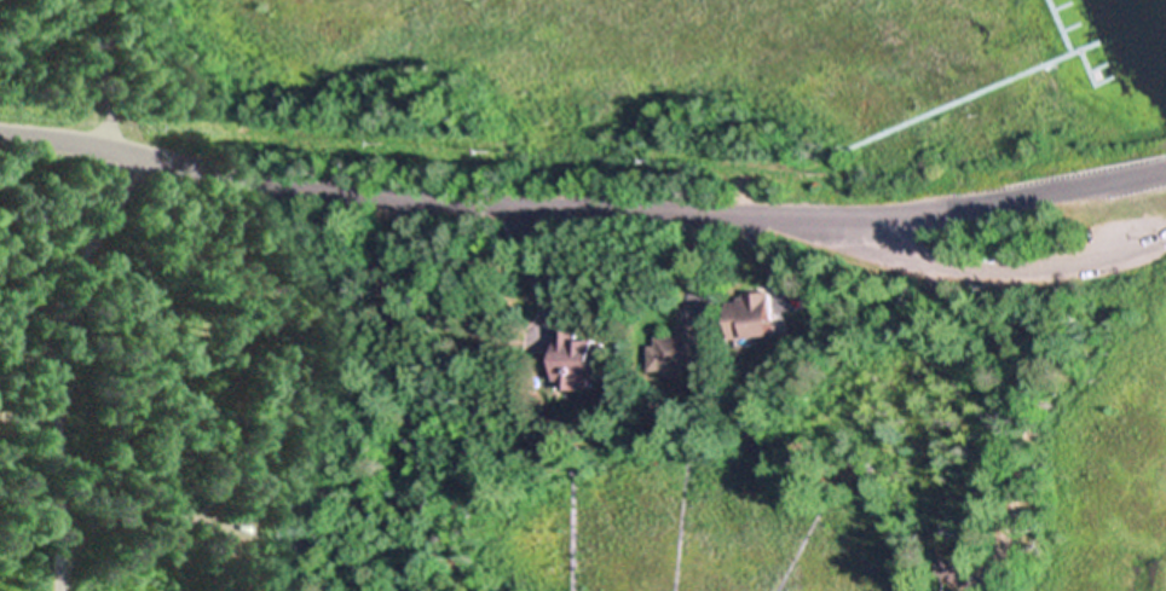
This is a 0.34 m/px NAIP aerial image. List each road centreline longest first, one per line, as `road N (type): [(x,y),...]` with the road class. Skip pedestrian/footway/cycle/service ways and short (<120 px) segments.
road 1 (tertiary): [(1165,171),(942,208),(820,214),(293,189),(91,144),(0,134)]
road 2 (residential): [(848,214),(894,260),(957,270),(1066,263),(1165,238)]
road 3 (residential): [(154,157),(143,85),(106,0)]

